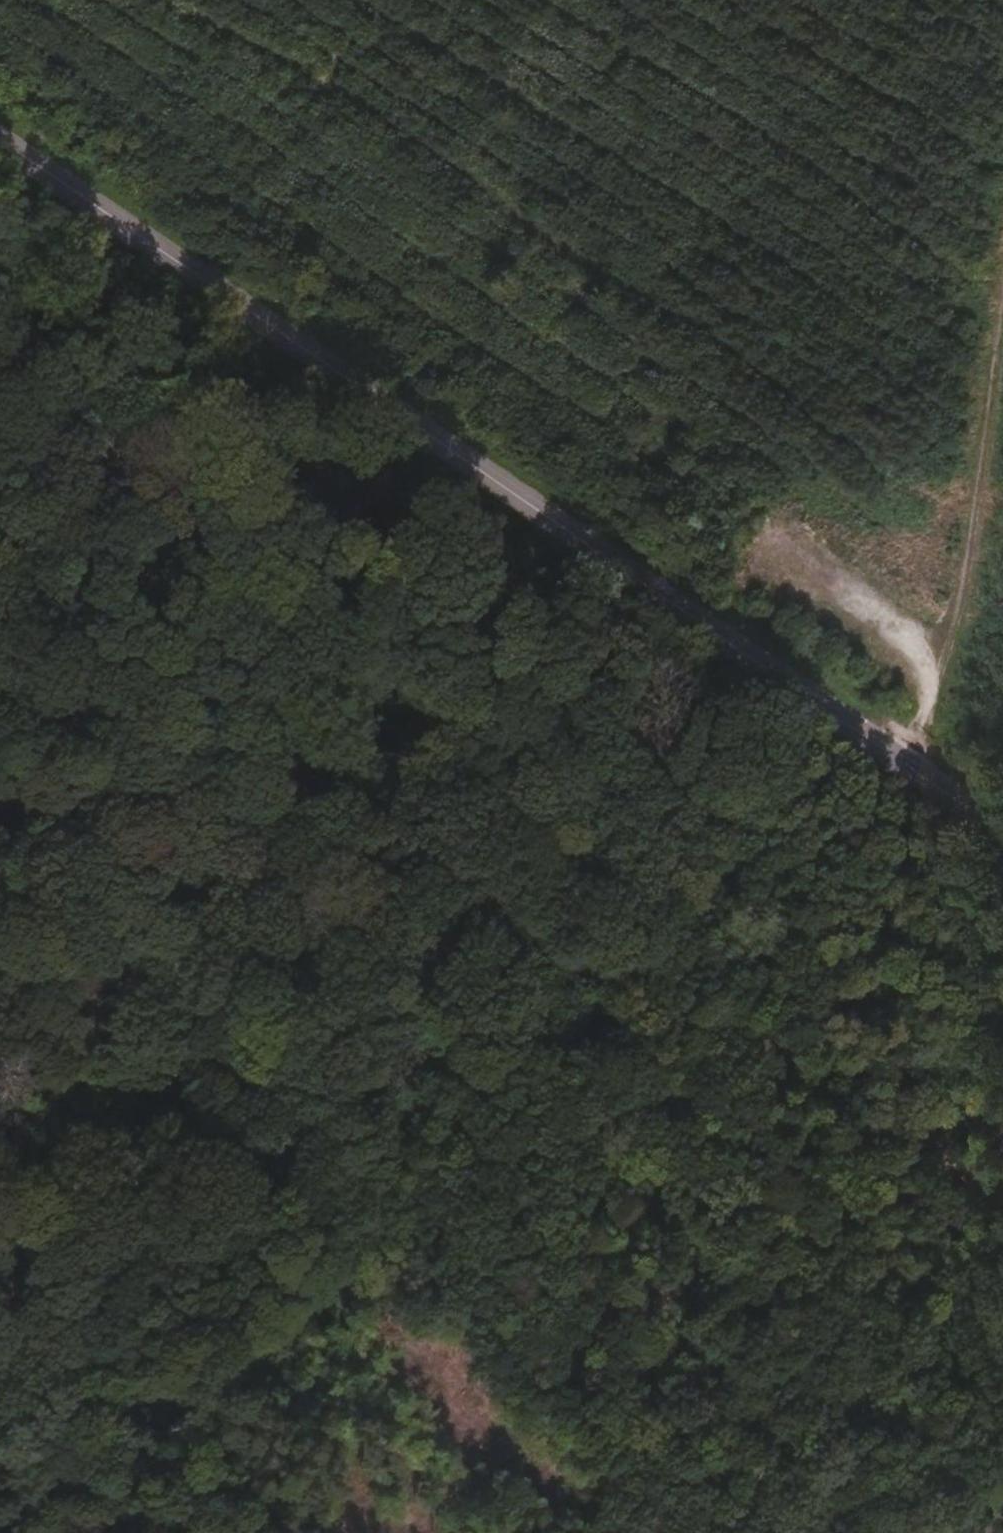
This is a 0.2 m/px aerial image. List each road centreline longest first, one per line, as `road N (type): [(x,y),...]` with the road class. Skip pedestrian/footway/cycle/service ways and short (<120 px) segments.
road 1 (tertiary): [(0,145),(1002,838)]

